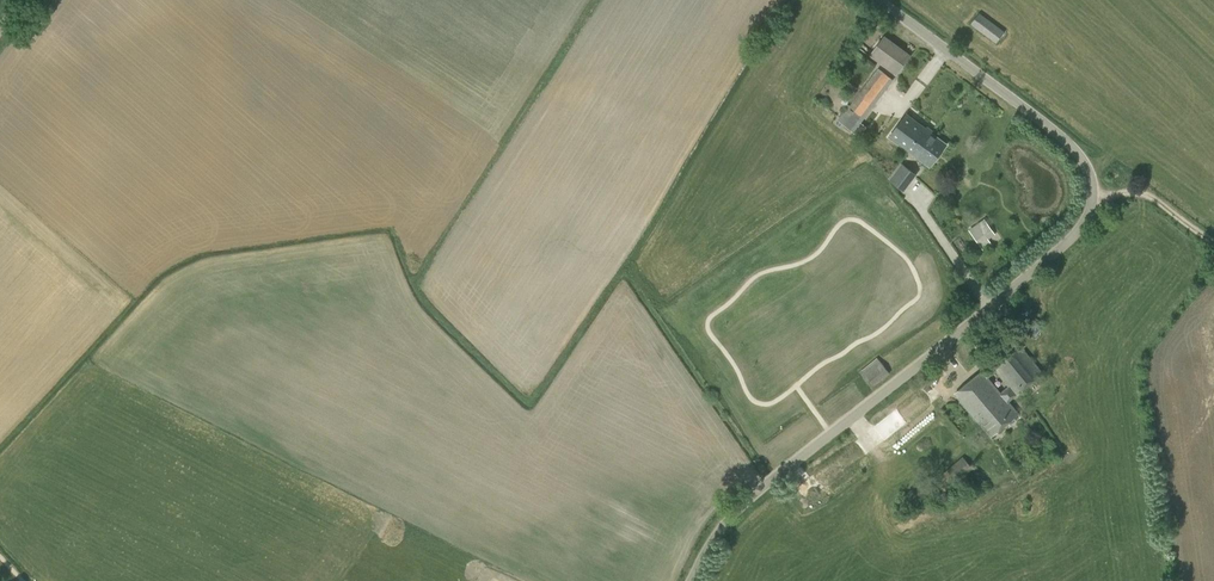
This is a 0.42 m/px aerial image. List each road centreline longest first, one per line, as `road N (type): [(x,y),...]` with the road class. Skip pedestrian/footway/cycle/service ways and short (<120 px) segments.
road 1 (unclassified): [(692,580),(742,504),(1077,235),(1093,199),(1076,147),(881,0)]
road 2 (track): [(1213,242),(1147,195),(1093,199)]

